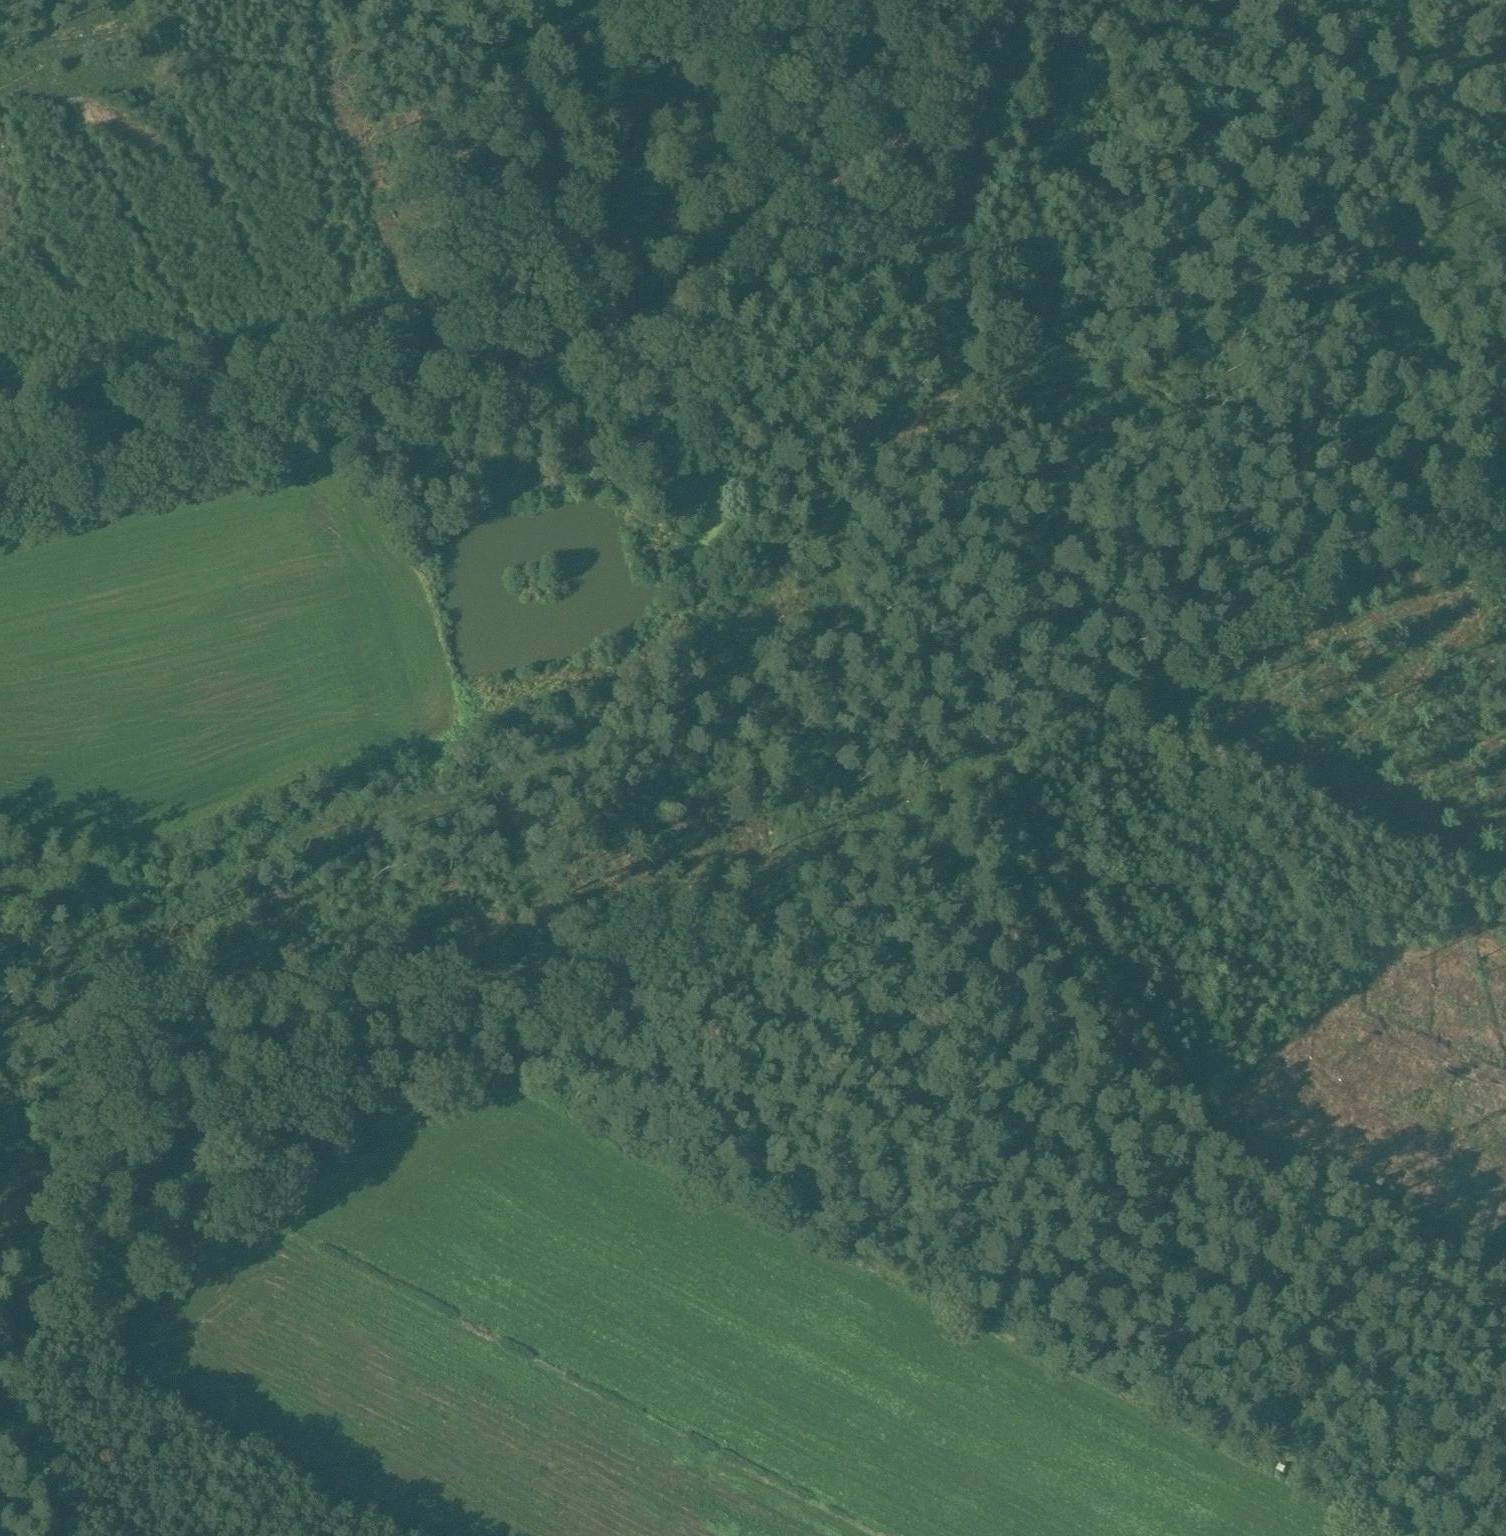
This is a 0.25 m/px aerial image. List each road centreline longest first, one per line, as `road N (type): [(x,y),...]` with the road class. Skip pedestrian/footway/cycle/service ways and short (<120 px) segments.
road 1 (track): [(0,1358),(74,1535)]

